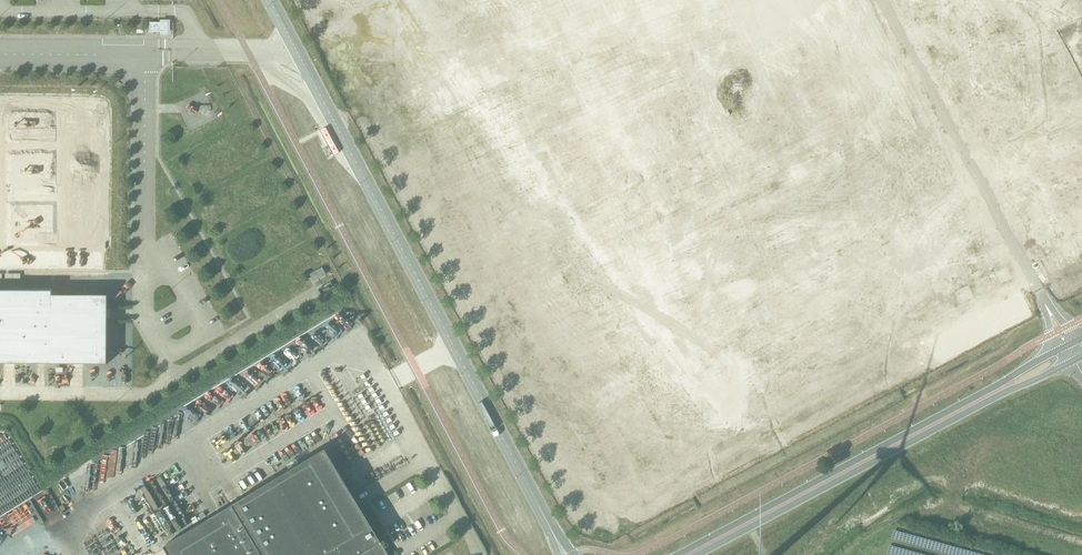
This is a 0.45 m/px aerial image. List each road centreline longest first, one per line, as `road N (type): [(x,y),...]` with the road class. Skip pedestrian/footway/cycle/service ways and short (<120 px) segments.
road 1 (unclassified): [(565,554),(270,0)]
road 2 (tertiary): [(1081,347),(687,554)]

